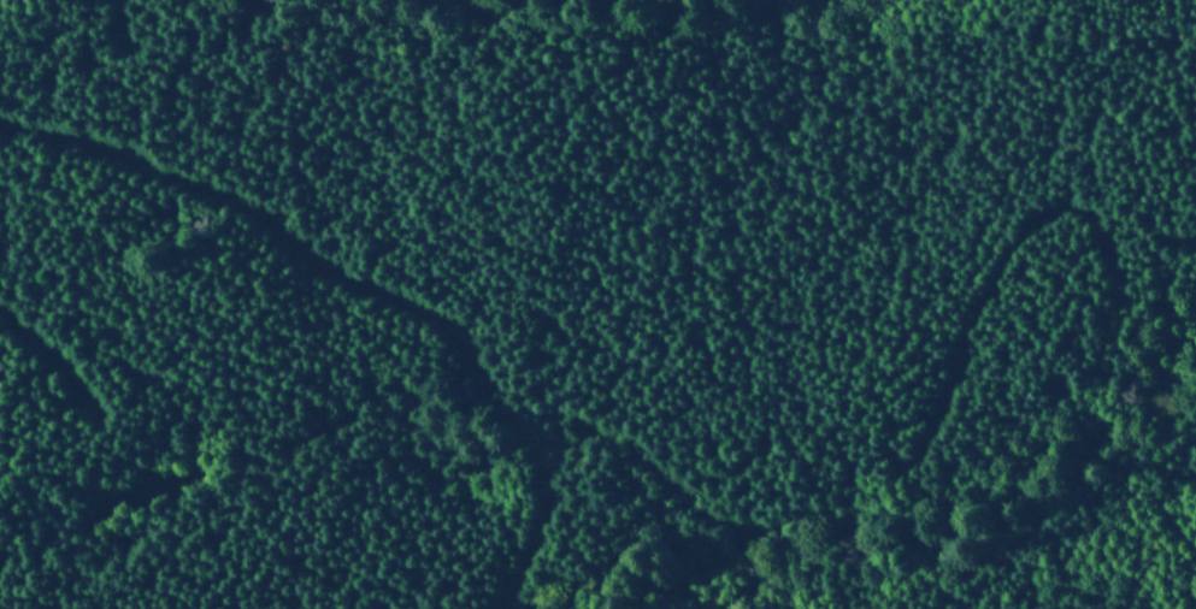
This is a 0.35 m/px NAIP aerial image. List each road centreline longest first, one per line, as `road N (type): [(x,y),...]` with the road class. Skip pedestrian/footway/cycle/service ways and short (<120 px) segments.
road 1 (track): [(501,608),(548,507),(544,462),(520,419),(442,330),(251,211),(0,117)]
road 2 (track): [(98,412),(51,355),(0,315)]

